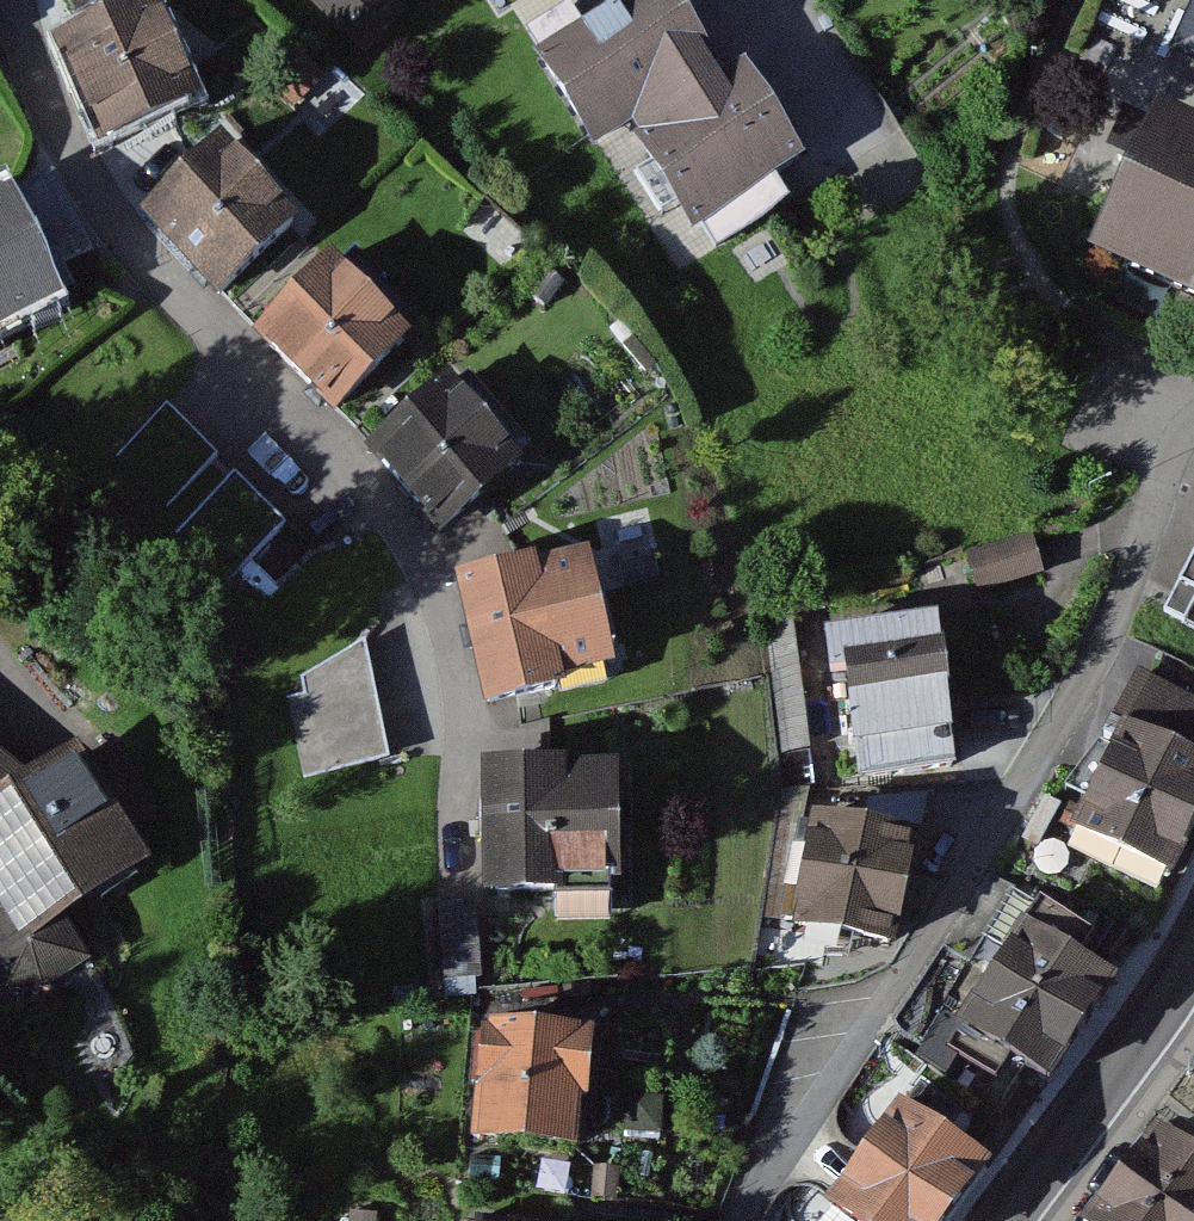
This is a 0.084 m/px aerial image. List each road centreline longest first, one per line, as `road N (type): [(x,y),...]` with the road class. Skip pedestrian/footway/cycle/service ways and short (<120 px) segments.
road 1 (residential): [(18,0),(61,130),(89,185),(360,481),(421,562),(456,671),(463,724),(464,883)]
road 2 (tertiary): [(1193,930),(1089,1098),(996,1220)]

